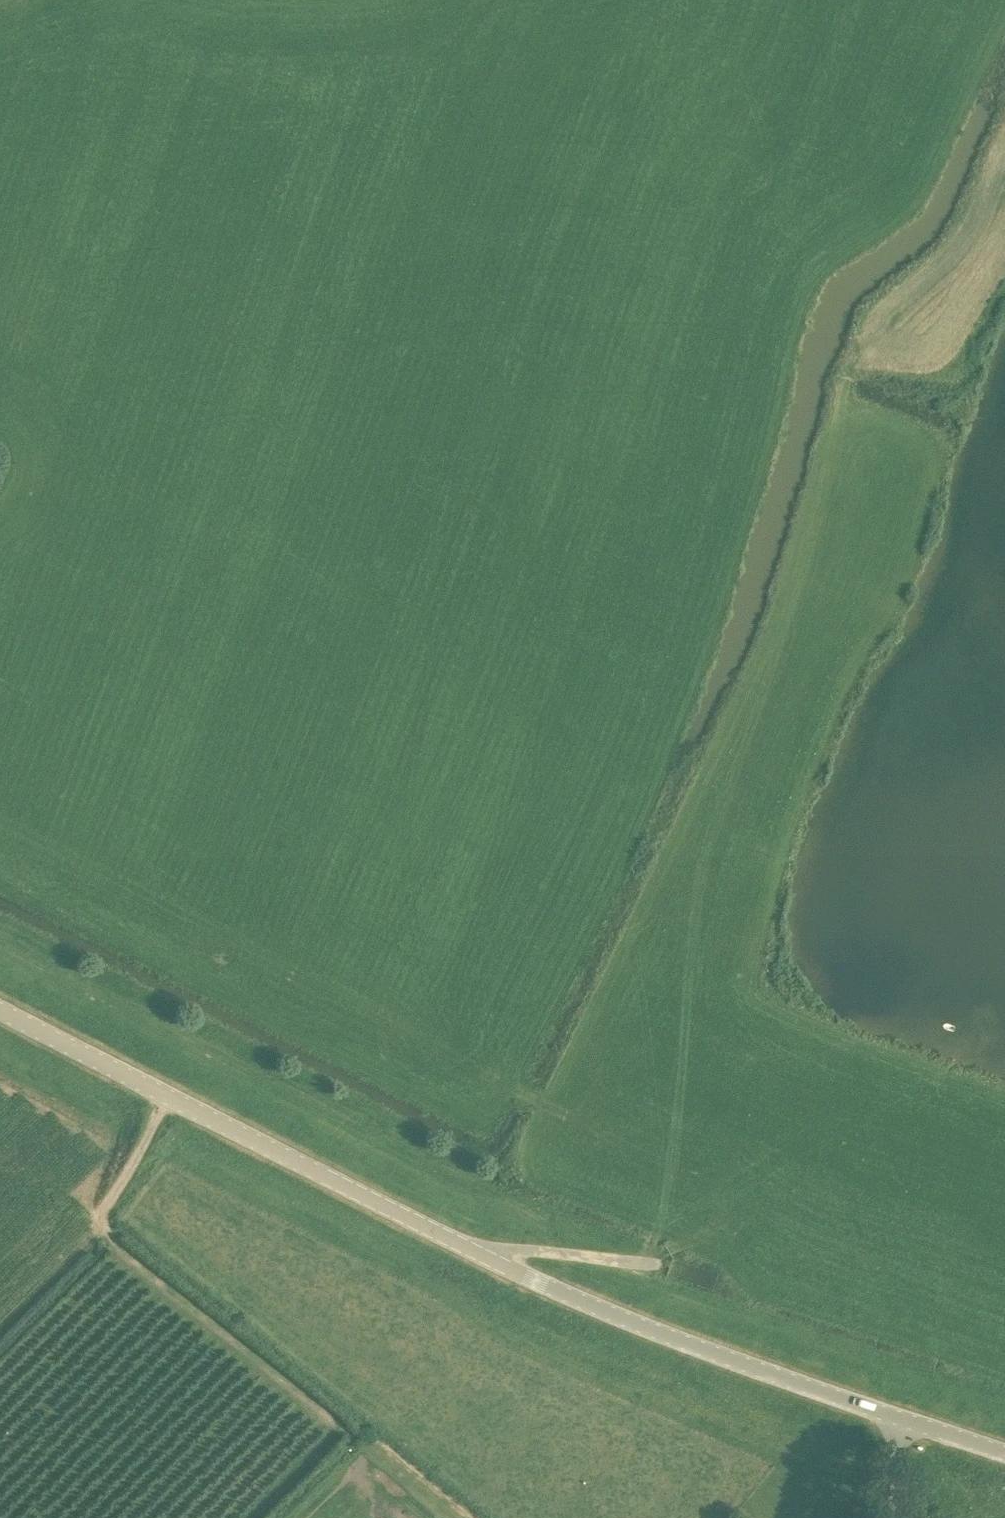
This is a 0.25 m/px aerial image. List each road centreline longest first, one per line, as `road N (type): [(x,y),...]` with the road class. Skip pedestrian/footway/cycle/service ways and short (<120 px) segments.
road 1 (unclassified): [(1004,1455),(608,1316),(0,1017)]
road 2 (track): [(166,1095),(104,1216)]

